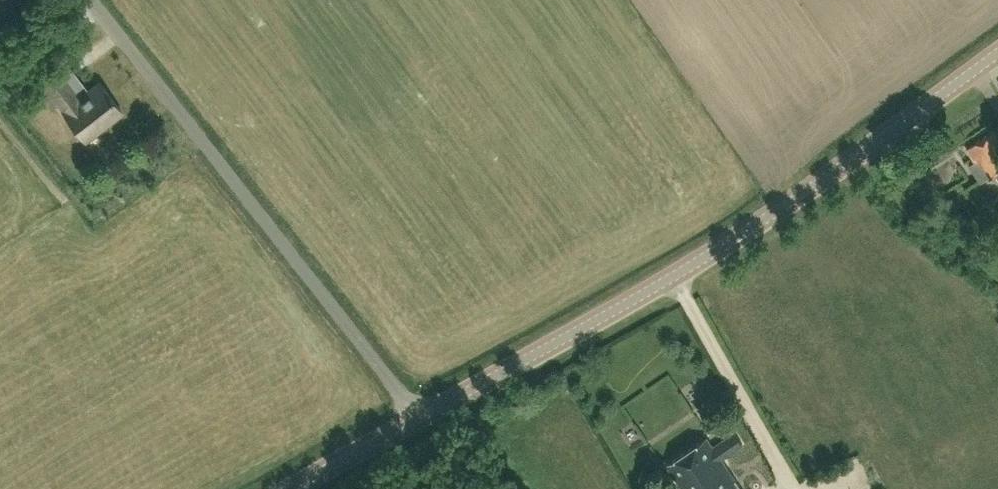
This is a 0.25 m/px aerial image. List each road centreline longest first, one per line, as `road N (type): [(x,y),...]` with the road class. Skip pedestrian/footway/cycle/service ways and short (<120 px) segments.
road 1 (tertiary): [(290,488),(649,295),(829,179),(997,53)]

